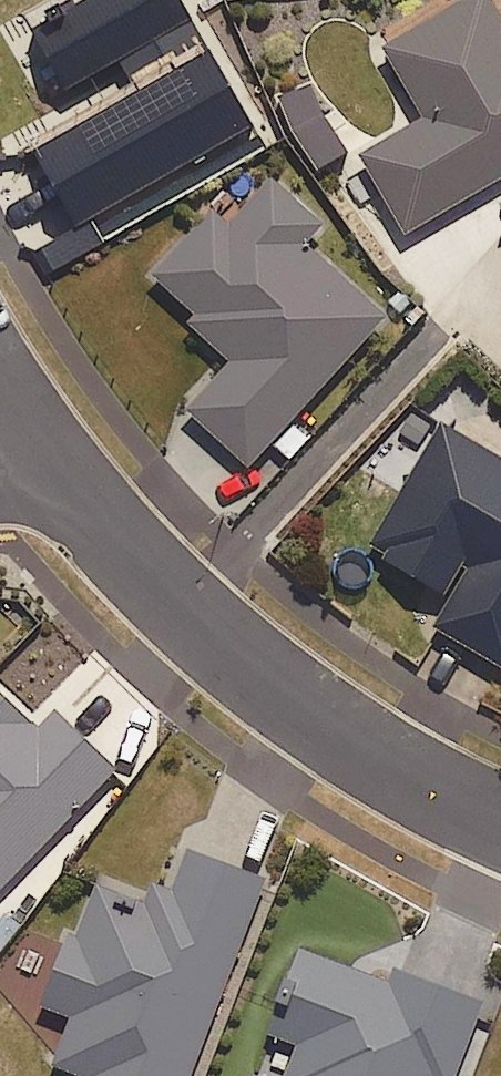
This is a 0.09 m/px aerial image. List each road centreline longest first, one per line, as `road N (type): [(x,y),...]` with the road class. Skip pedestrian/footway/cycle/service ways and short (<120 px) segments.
road 1 (residential): [(28,460),(123,560),(239,660),(359,740),(500,820)]

